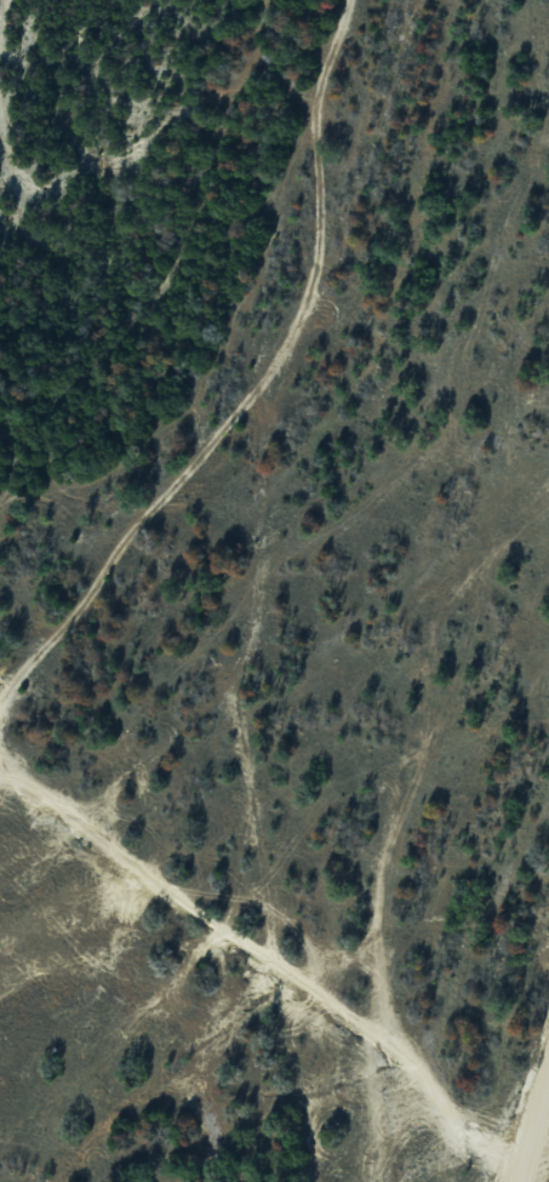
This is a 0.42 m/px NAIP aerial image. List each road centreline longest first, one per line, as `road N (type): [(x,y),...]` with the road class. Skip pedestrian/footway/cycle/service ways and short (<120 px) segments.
road 1 (residential): [(548,1030),(504,1181)]

